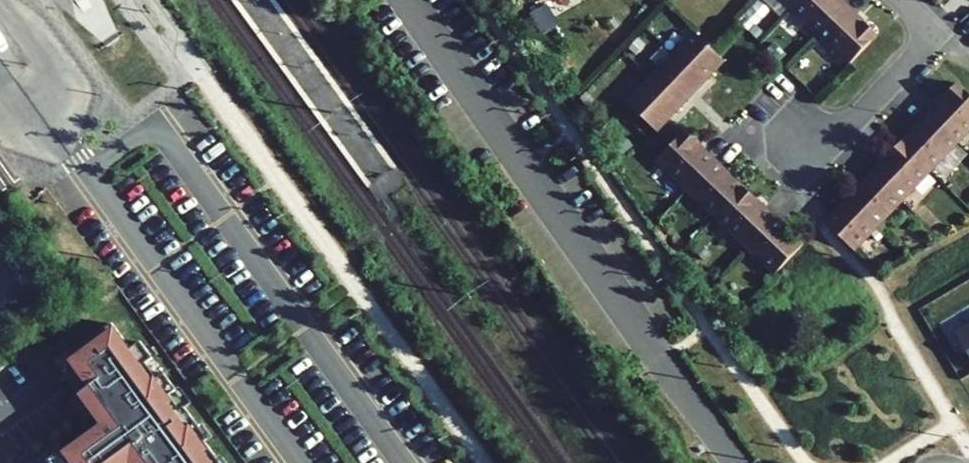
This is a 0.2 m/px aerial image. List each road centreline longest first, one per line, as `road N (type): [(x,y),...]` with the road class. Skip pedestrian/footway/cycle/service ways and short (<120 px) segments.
road 1 (residential): [(904,0),(925,33),(914,56),(849,122),(794,142)]
road 2 (unclassified): [(660,355),(738,462)]

